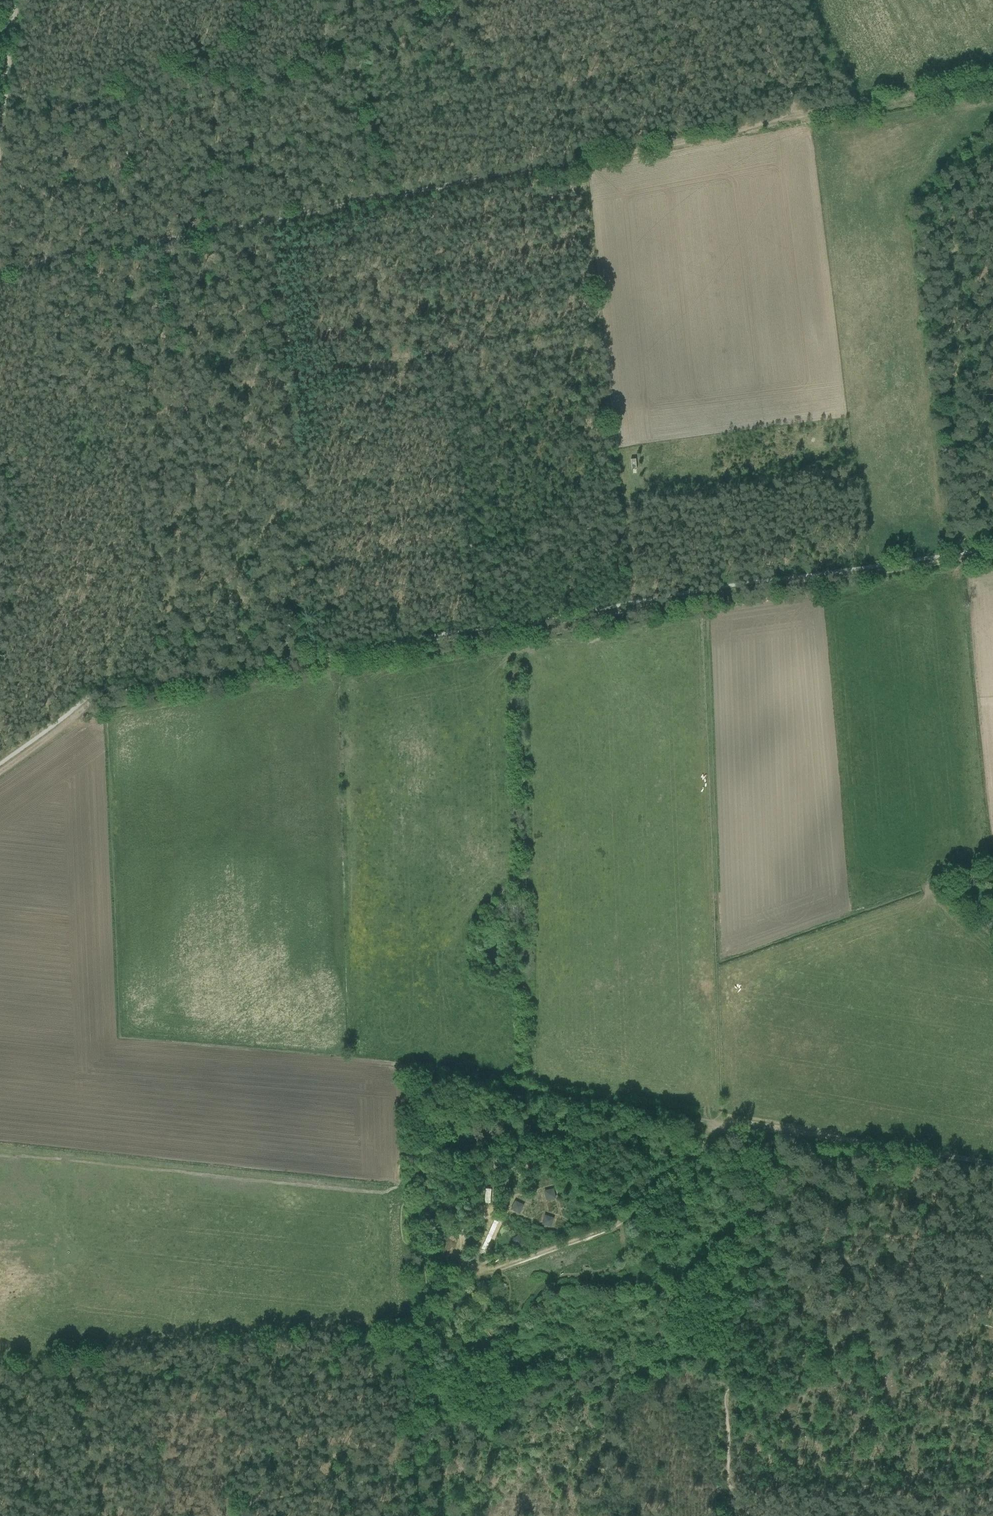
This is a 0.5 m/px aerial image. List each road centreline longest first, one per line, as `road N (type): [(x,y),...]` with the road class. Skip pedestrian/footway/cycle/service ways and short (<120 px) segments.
road 1 (track): [(0,268),(803,121)]
road 2 (track): [(708,596),(132,688),(85,709),(0,771)]
road 3 (track): [(407,1339),(417,1155),(431,1112),(453,1081),(723,1125)]
road 4 (track): [(426,190),(475,634)]
road 5 (track): [(708,596),(992,552)]
road 6 (track): [(489,1271),(619,1224),(723,1125)]
road 7 (track): [(723,1125),(992,1169)]
road 8 (track): [(803,121),(992,86)]
road 9 (track): [(412,1515),(407,1339)]
road 10 (track): [(252,1492),(410,1474)]
road 11 (track): [(384,1346),(308,1388),(277,1427)]
road 12 (track): [(742,0),(803,121)]

